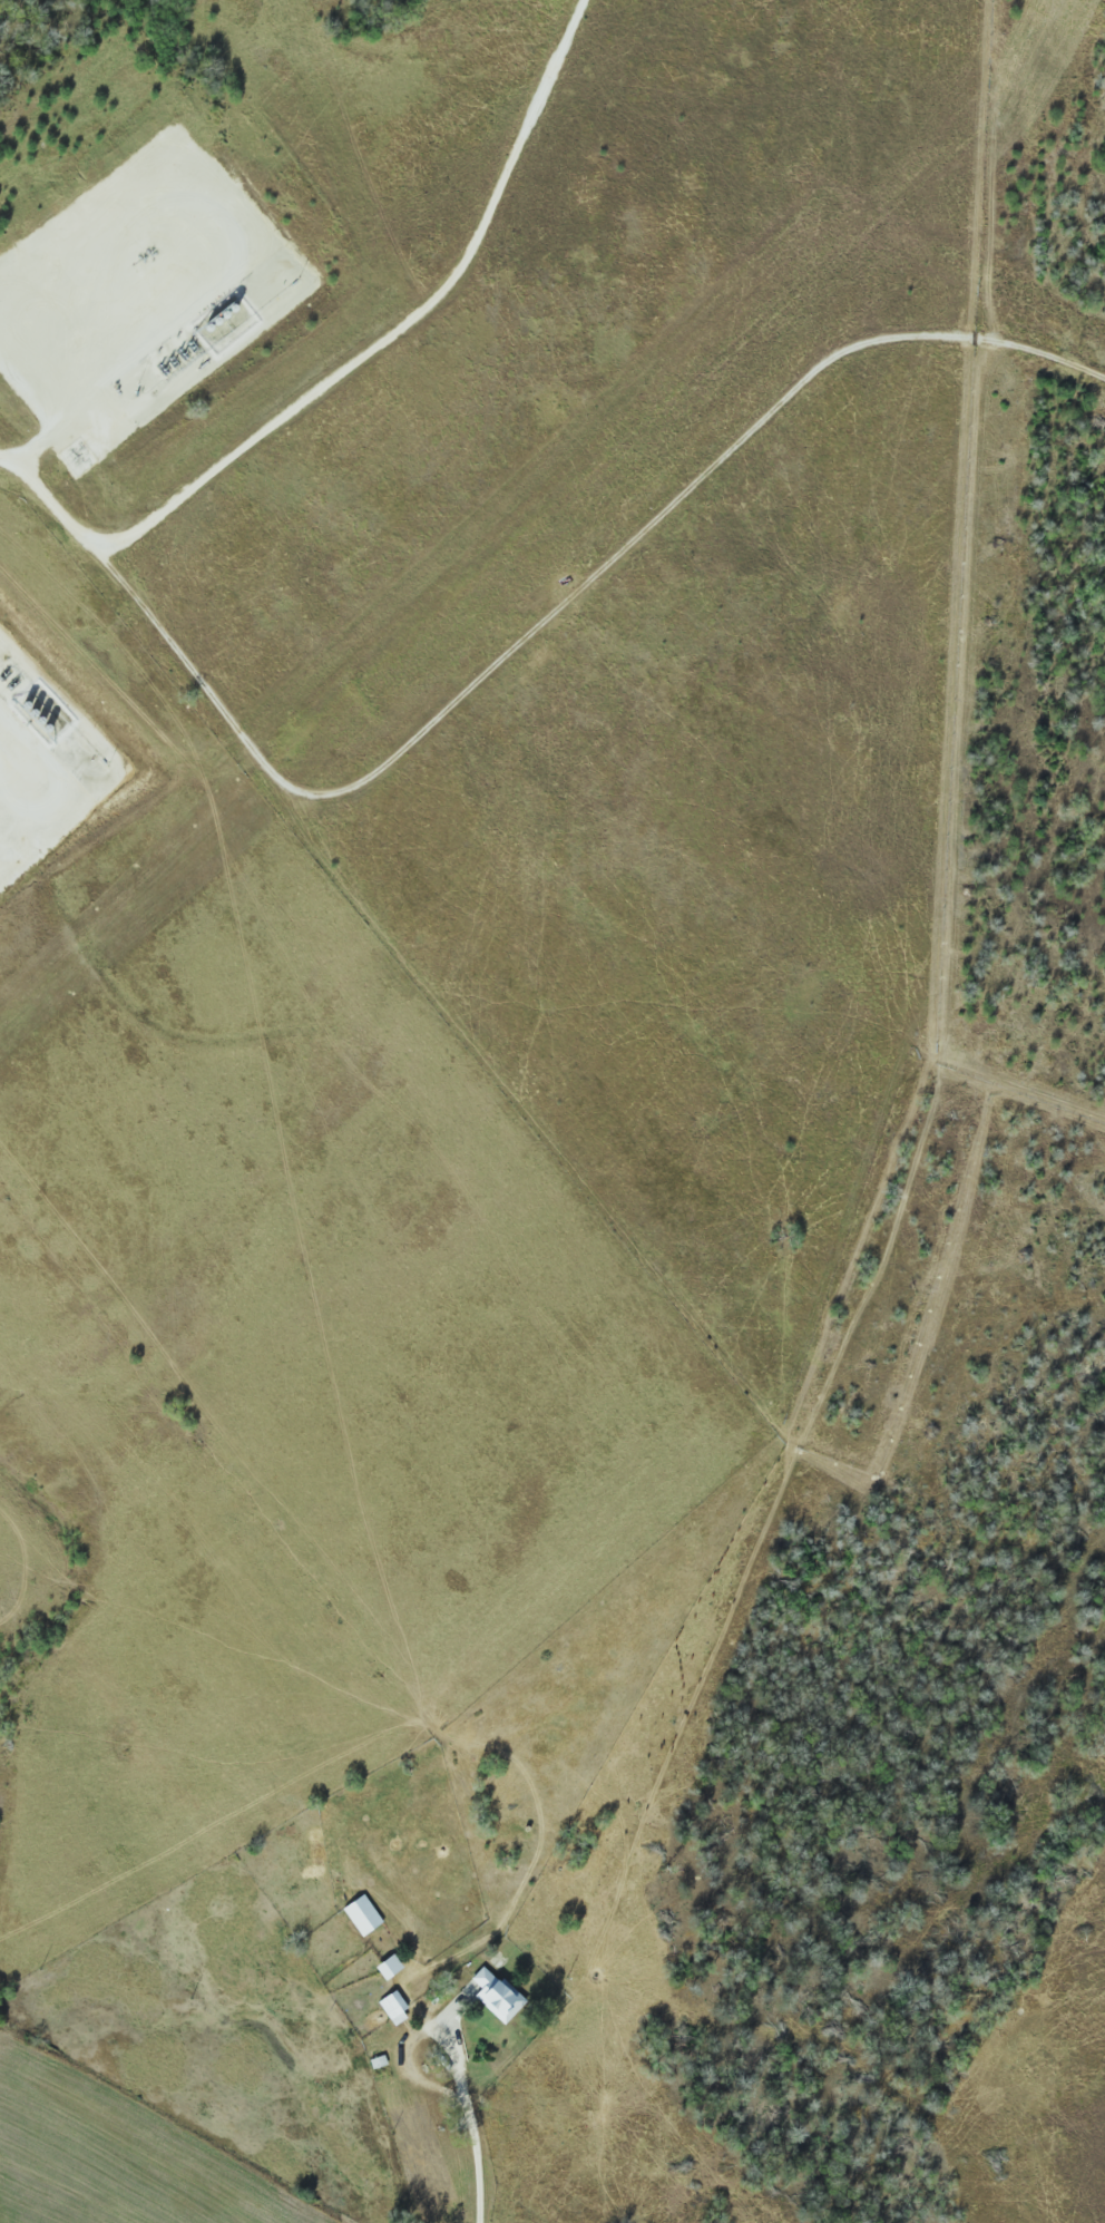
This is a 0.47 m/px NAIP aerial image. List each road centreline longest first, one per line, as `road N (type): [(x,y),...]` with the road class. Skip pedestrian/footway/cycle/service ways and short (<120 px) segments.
road 1 (residential): [(436,2039),(467,2117),(478,2222)]

